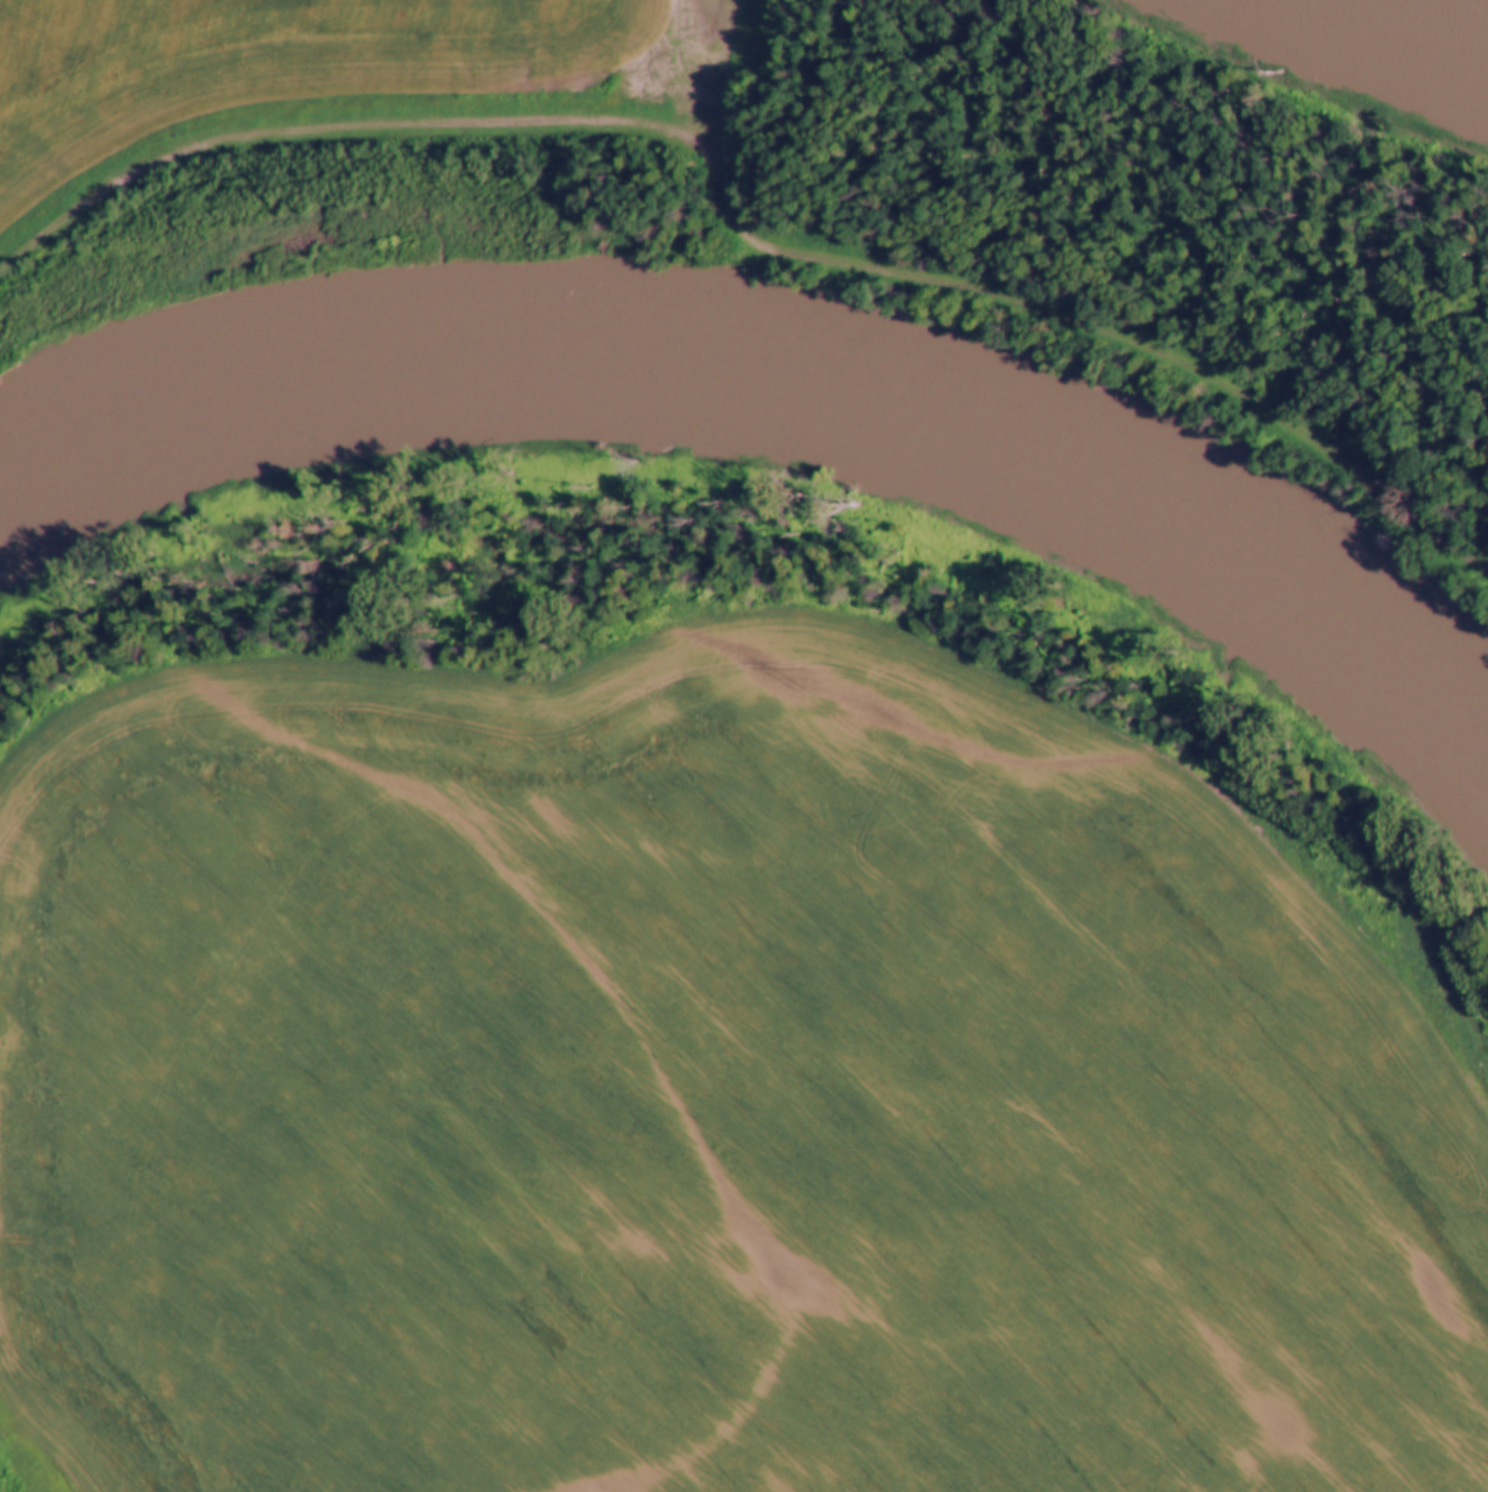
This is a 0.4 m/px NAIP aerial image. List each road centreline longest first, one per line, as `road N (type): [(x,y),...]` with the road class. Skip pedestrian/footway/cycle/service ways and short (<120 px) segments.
road 1 (track): [(0,285),(145,169),(225,142),(291,133),(625,126),(693,153),(712,173),(738,231),(761,249),(1024,312),(1148,355),(1263,408),(1487,579)]

